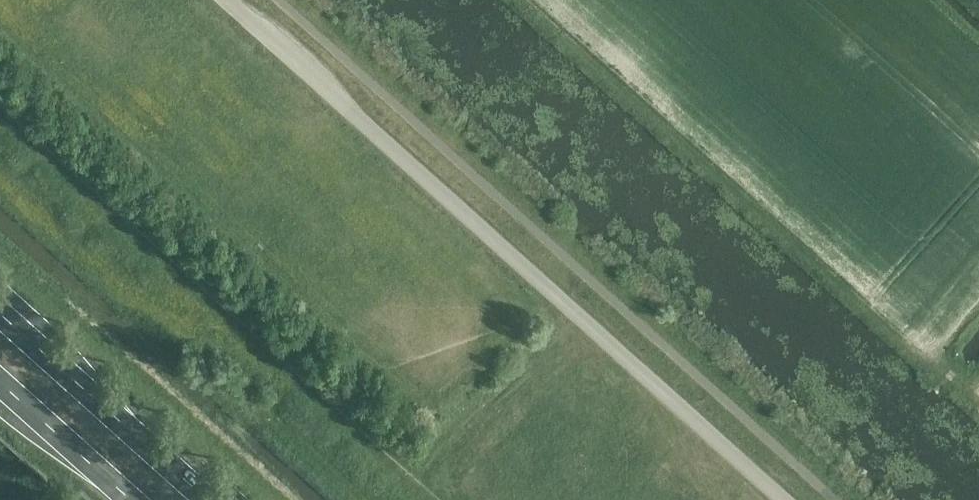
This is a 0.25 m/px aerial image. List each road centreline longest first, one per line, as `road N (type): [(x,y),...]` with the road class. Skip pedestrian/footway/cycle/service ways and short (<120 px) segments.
road 1 (unclassified): [(782,499),(226,0)]
road 2 (trunk): [(208,499),(0,312)]
road 3 (trunk): [(0,376),(140,499)]

